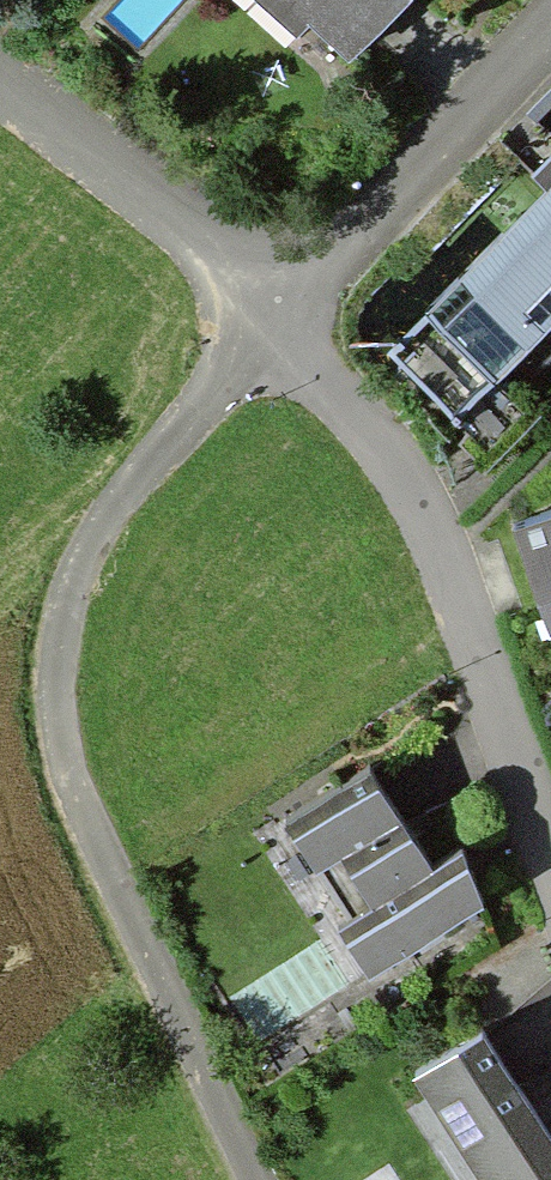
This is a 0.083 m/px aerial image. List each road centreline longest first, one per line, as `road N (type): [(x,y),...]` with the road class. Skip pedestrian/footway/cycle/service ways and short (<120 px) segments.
road 1 (track): [(252,1179),(110,870),(62,730),(61,648),(79,566),(136,476),(291,318)]
road 2 (residential): [(291,318),(404,483),(460,589),(550,857)]
road 3 (residential): [(550,39),(386,226),(291,318)]
road 4 (residential): [(291,318),(0,93)]

